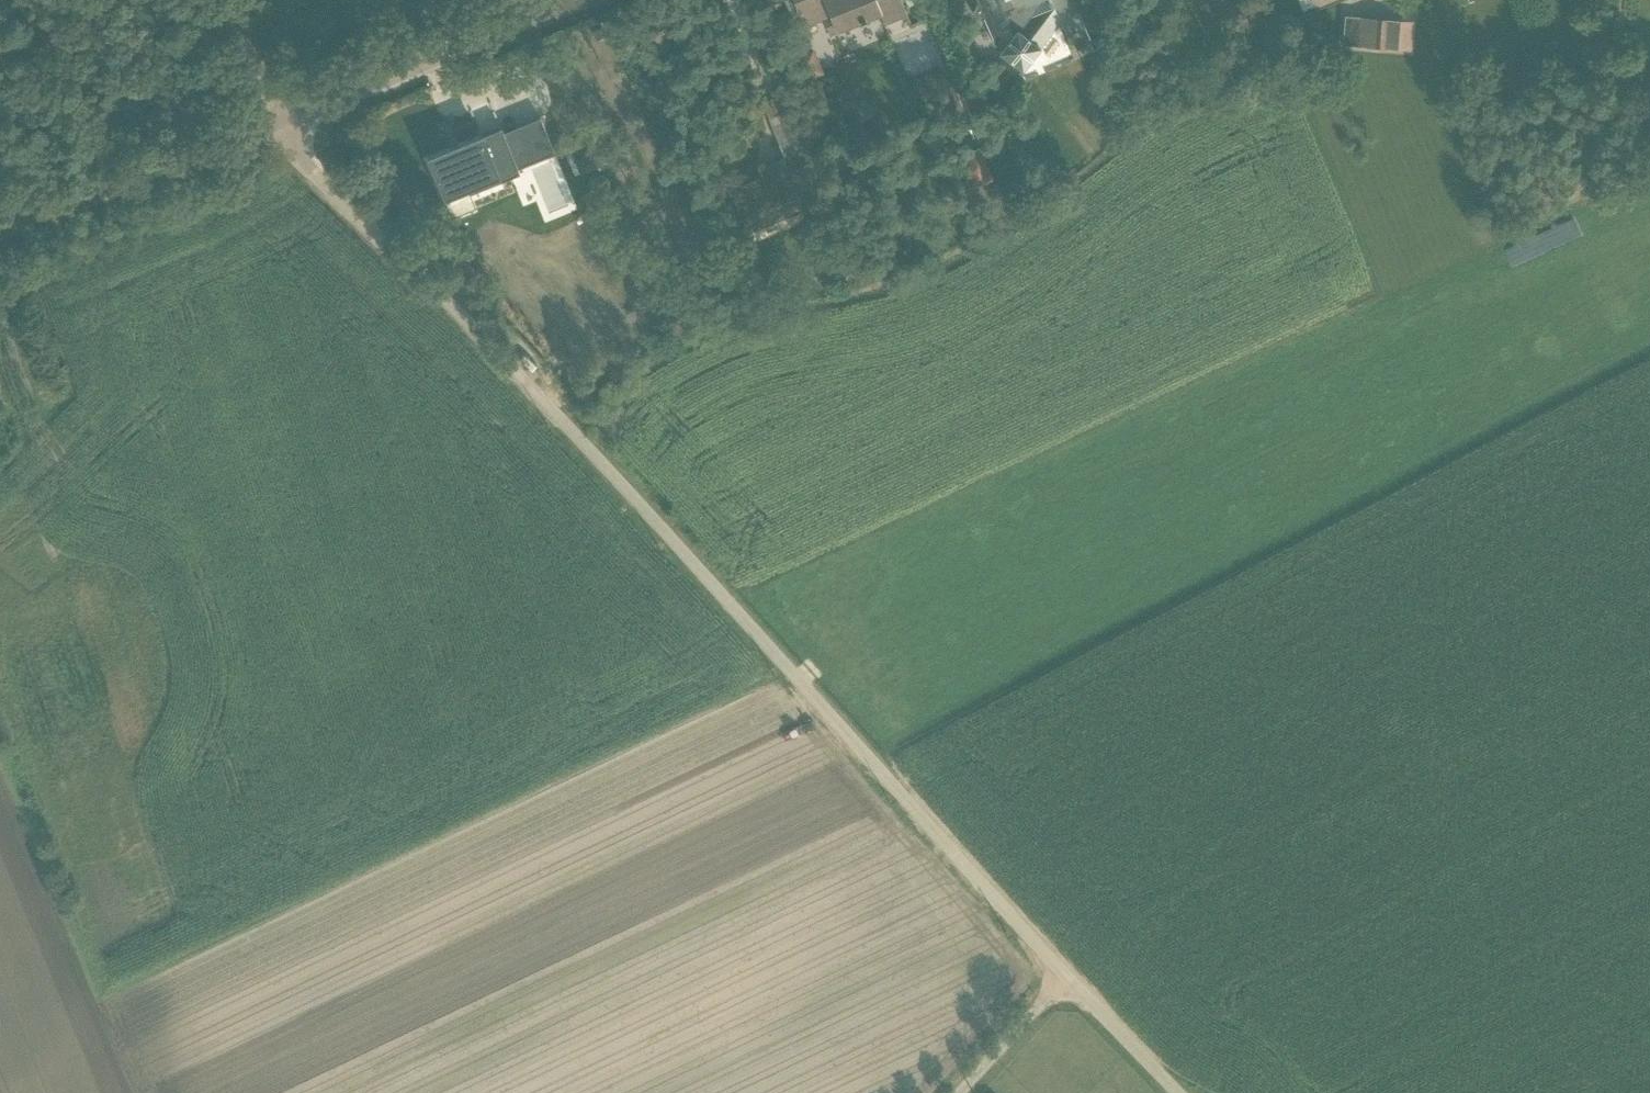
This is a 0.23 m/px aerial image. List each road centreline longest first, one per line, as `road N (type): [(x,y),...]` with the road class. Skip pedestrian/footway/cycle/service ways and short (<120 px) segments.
road 1 (unclassified): [(301,119),(434,296),(1055,963)]
road 2 (unclassified): [(301,119),(0,235)]
road 3 (unclassified): [(587,0),(301,119)]
road 4 (unclassified): [(1055,963),(1179,1092)]
road 5 (unclassified): [(1055,963),(934,1092)]
road 6 (unclassified): [(301,119),(196,0)]

